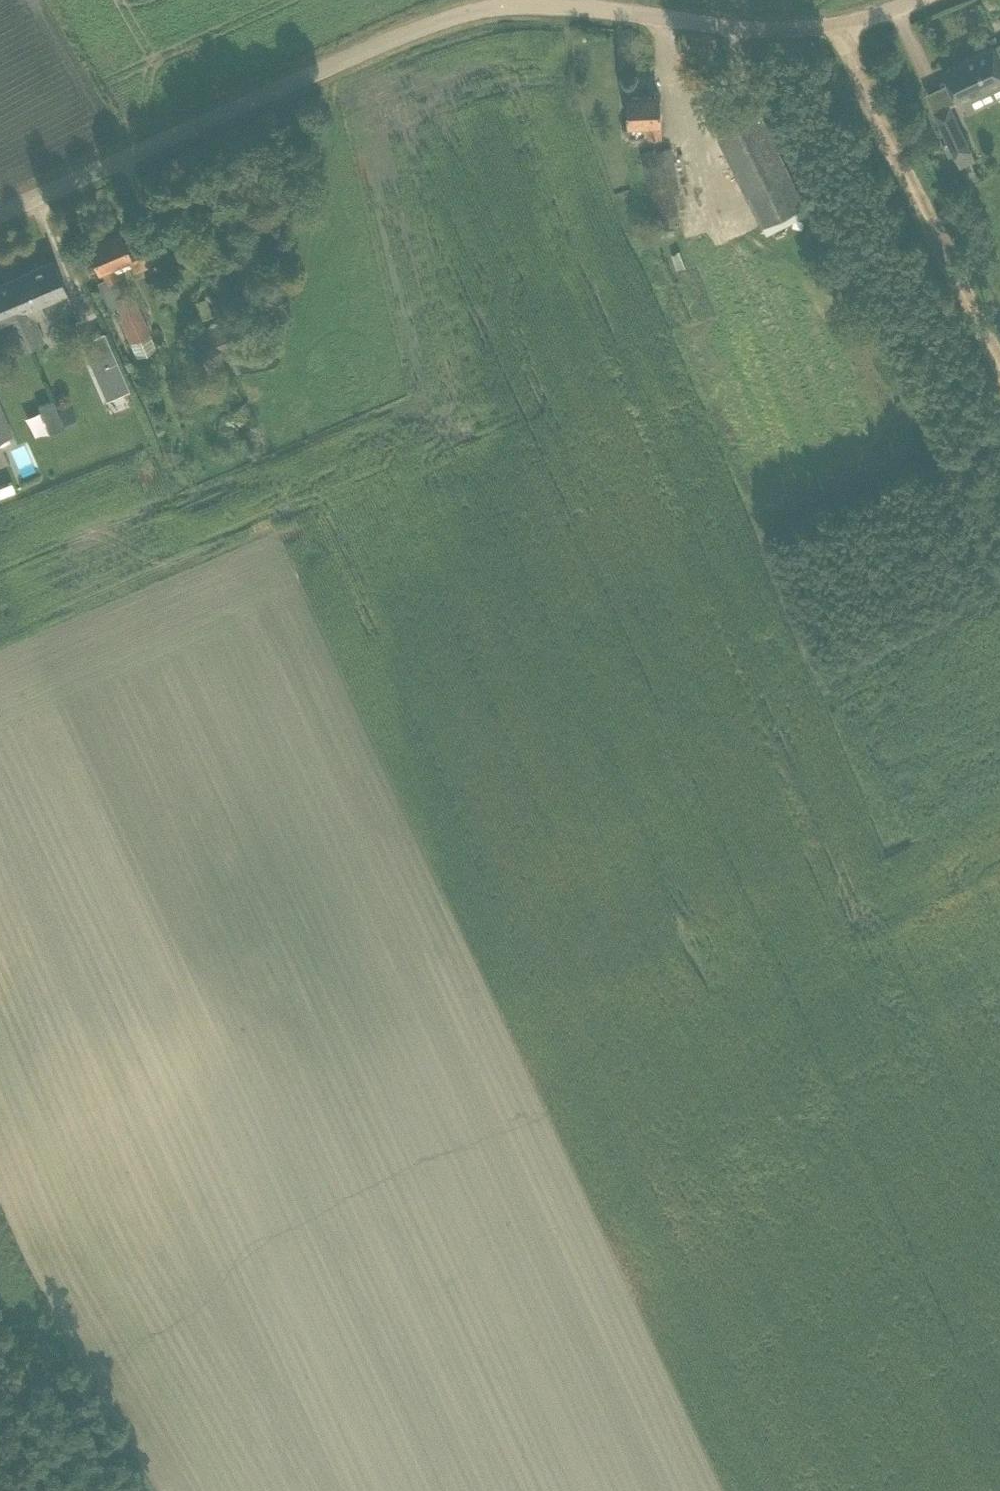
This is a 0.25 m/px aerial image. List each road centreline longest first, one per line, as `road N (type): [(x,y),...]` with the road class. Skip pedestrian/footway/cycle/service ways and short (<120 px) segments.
road 1 (unclassified): [(0,213),(471,11),(540,2),(792,32),(837,29),(919,0)]
road 2 (track): [(837,29),(999,365)]

